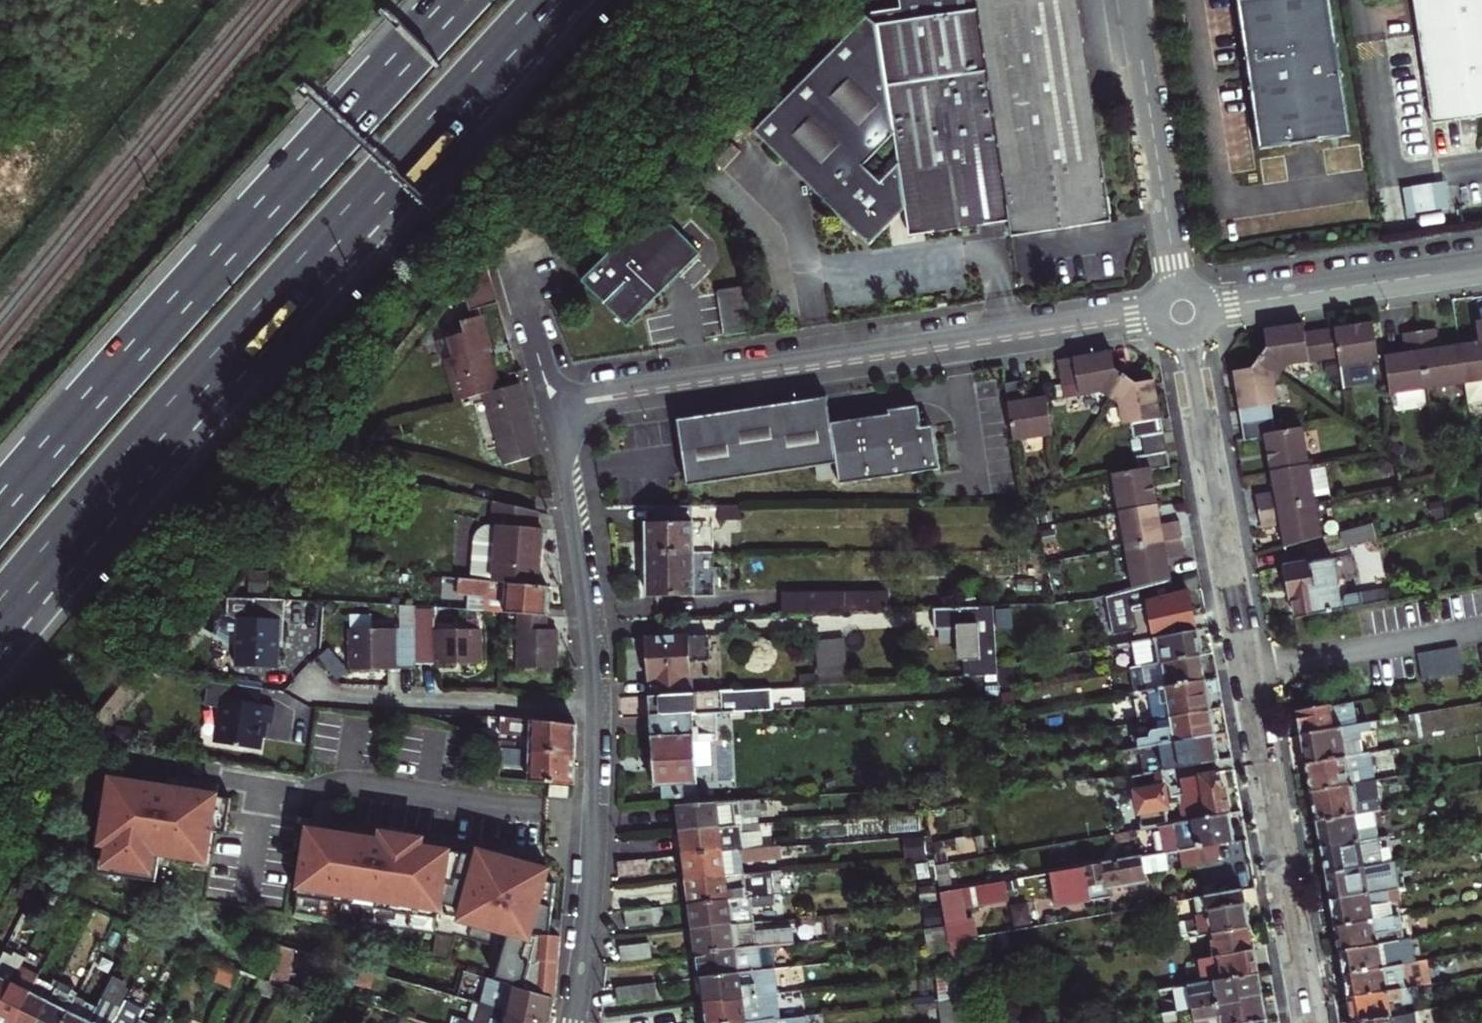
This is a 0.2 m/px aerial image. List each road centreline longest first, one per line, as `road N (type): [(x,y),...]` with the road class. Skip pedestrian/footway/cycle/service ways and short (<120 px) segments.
road 1 (trunk): [(0,612),(550,0)]
road 2 (residential): [(1309,1022),(1181,313)]
road 3 (trunk): [(457,0),(0,507)]
road 4 (residential): [(552,407),(1181,313)]
road 5 (residential): [(1133,0),(1181,313)]
road 6 (residential): [(595,709),(573,1022)]
road 7 (residential): [(552,407),(582,570),(595,709)]
road 8 (residential): [(1181,313),(1481,267)]
road 9 (residential): [(595,709),(312,693)]
road 10 (residential): [(552,407),(516,269)]

